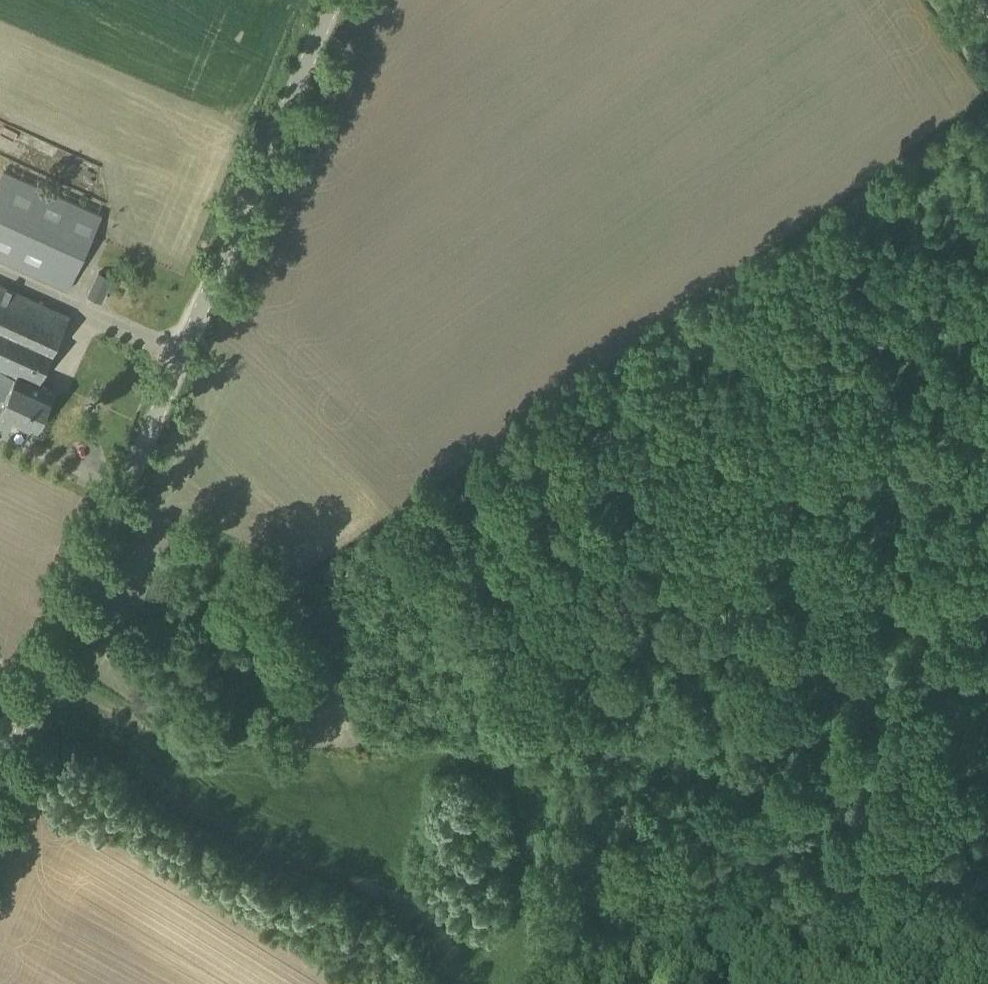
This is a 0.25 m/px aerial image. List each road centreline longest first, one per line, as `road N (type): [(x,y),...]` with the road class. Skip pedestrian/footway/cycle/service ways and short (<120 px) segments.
road 1 (tertiary): [(0,788),(337,0)]
road 2 (track): [(987,920),(977,854),(987,698),(972,616),(987,589)]

